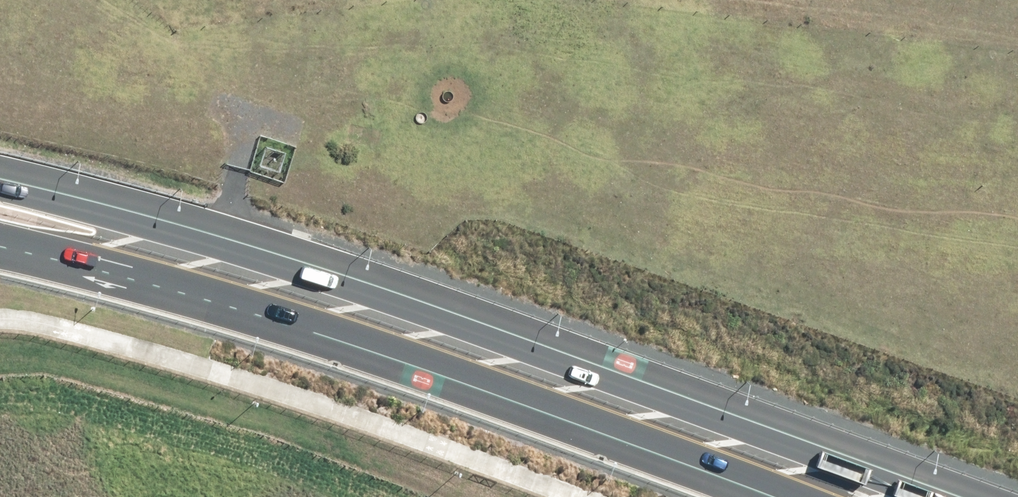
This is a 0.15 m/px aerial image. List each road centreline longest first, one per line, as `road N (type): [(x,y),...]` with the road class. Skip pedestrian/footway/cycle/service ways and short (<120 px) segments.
road 1 (primary): [(0,179),(192,217),(961,496)]
road 2 (primary): [(784,496),(237,304),(0,242)]

